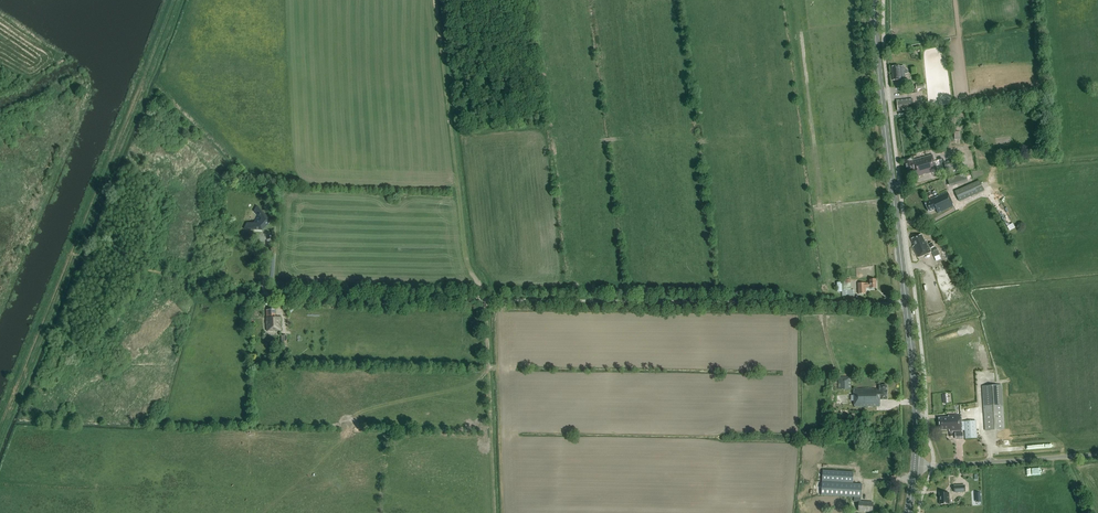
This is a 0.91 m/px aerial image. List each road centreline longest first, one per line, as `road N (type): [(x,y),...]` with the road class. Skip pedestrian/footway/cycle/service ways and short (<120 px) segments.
road 1 (unclassified): [(269,250),(265,293),(274,297),(906,303)]
road 2 (primary): [(906,303),(874,0)]
road 3 (track): [(79,256),(72,253),(174,0)]
road 4 (track): [(72,253),(0,432)]
road 5 (unclassified): [(914,466),(1097,454)]
road 6 (primary): [(914,466),(906,303)]

